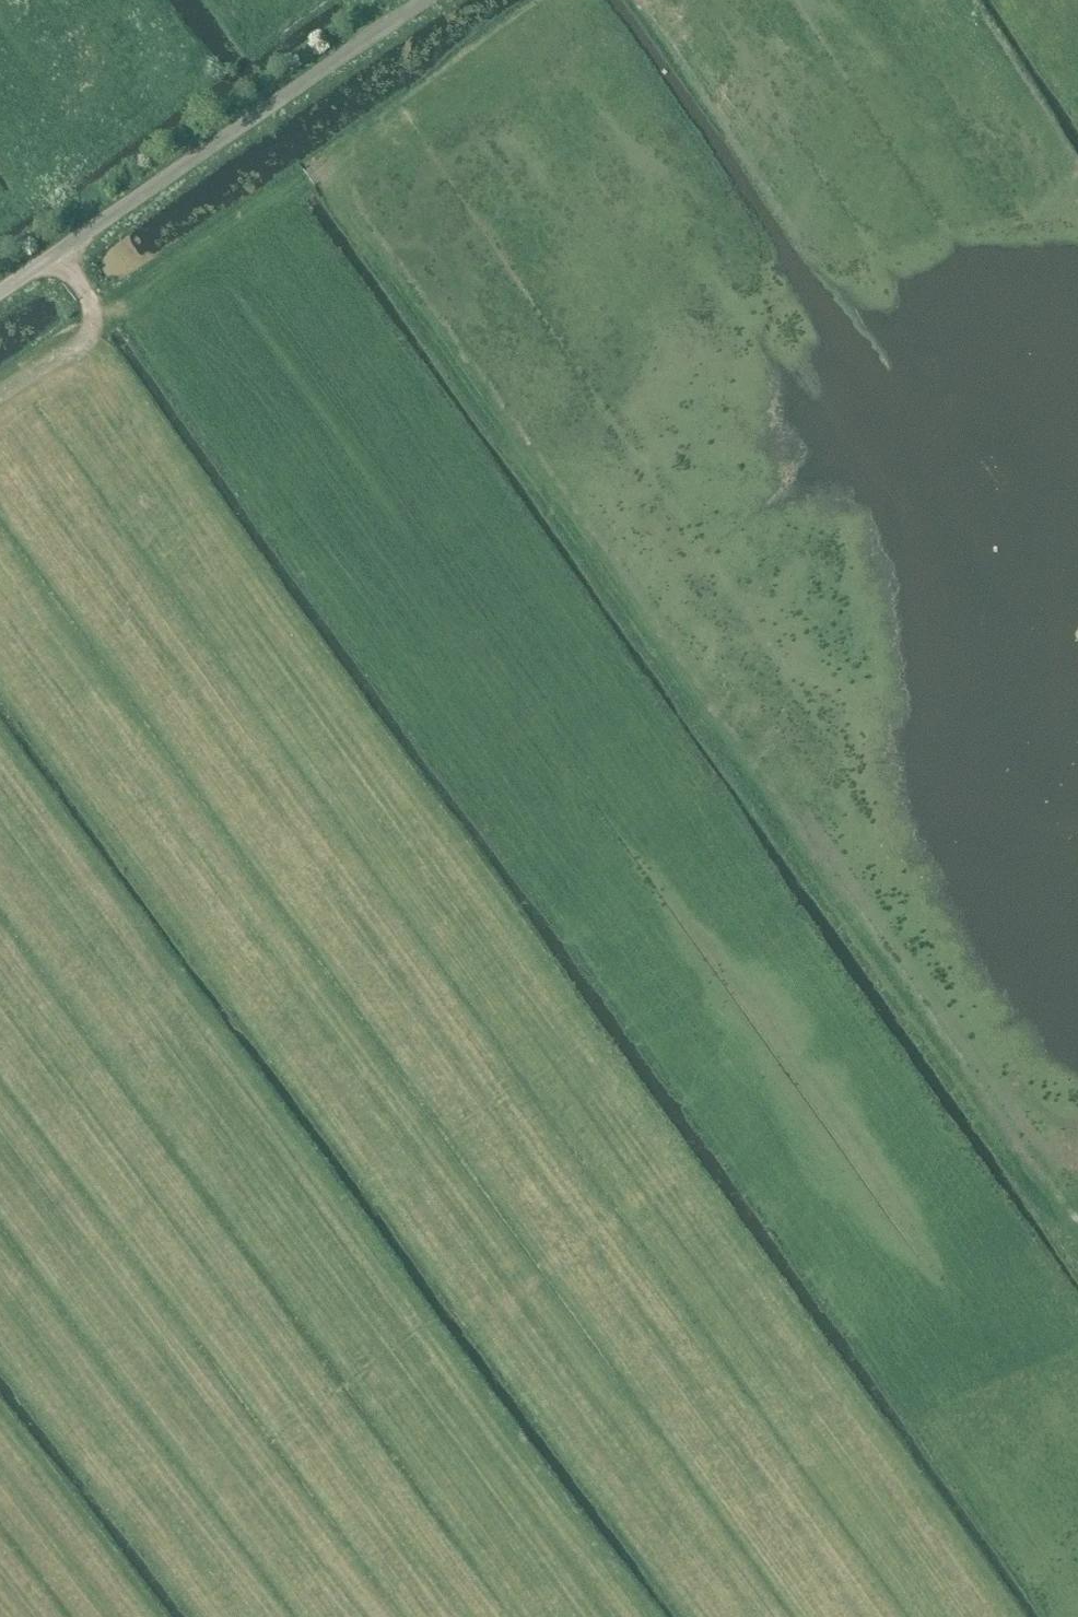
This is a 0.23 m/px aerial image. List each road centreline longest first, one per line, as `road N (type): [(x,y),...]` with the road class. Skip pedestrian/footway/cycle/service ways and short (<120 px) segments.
road 1 (unclassified): [(0,292),(424,0)]

